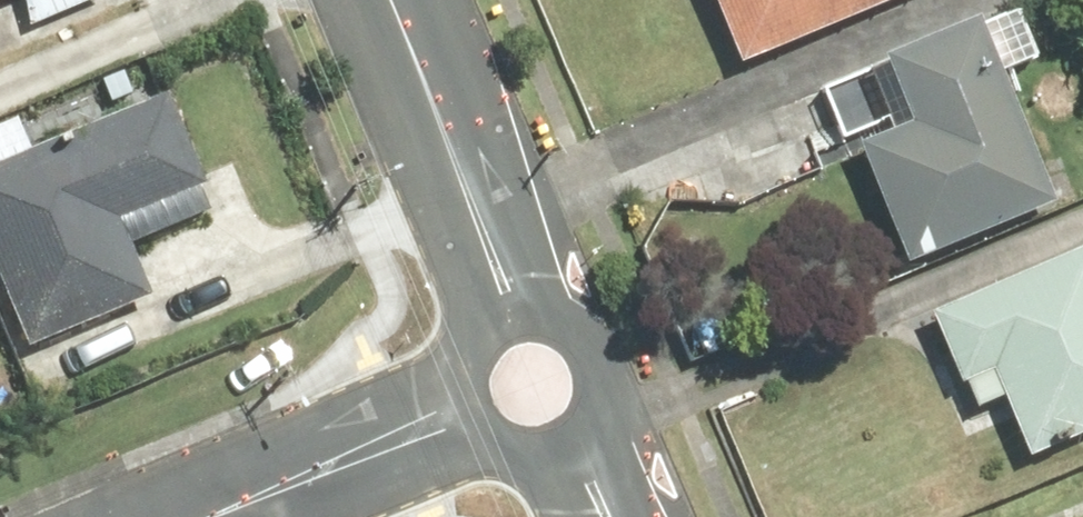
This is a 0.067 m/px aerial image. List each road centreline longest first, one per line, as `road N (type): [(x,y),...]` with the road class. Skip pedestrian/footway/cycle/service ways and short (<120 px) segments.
road 1 (residential): [(522,293),(395,0)]
road 2 (residential): [(204,516),(470,407)]
road 3 (residential): [(522,293),(570,295),(591,307),(619,345),(620,393),(594,433),(574,446)]
road 4 (residential): [(470,407),(462,364),(468,340),(480,319),(522,293)]
road 5 (residential): [(574,446),(551,451),(506,443),(470,407)]

